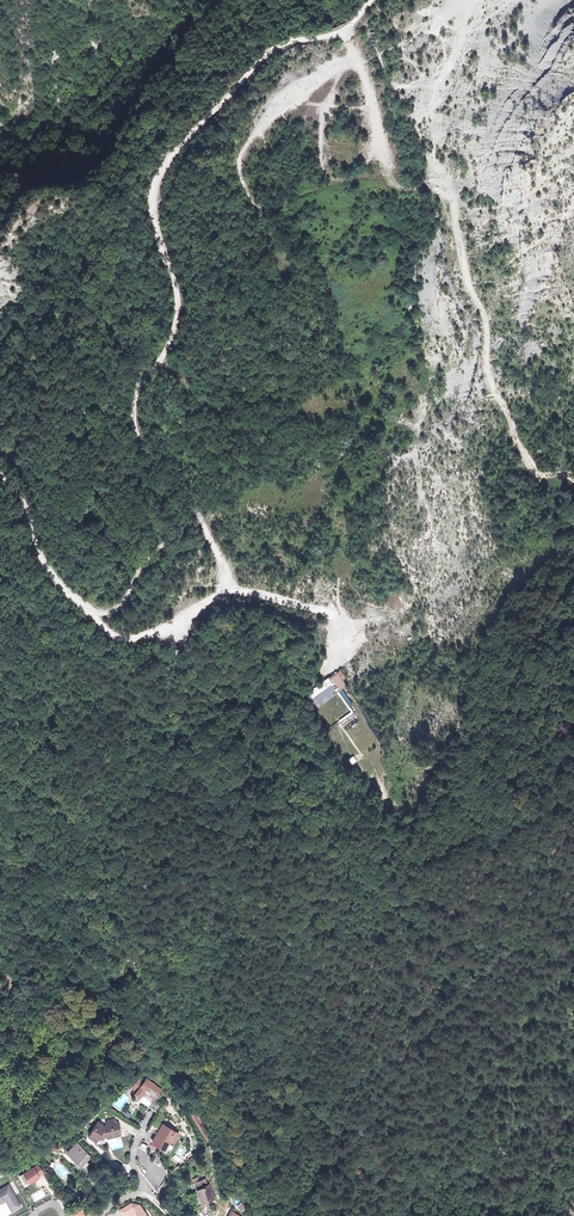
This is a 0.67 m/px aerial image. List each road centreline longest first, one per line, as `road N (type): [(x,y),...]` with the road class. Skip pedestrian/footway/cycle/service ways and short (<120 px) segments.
road 1 (track): [(371,0),(351,28),(271,50),(174,152),(153,196),(178,306),(174,332),(134,401),(132,422),(146,455),(191,496),(224,571),(221,594),(170,629),(118,637),(56,579),(16,485),(0,472)]
road 2 (track): [(342,31),(376,120),(367,164),(274,208),(254,206)]
road 3 (track): [(254,206),(239,170),(251,138),(352,54)]
road 4 (track): [(223,580),(327,611),(340,633),(324,668)]
road 5 (track): [(336,183),(322,170),(321,131),(341,63)]

